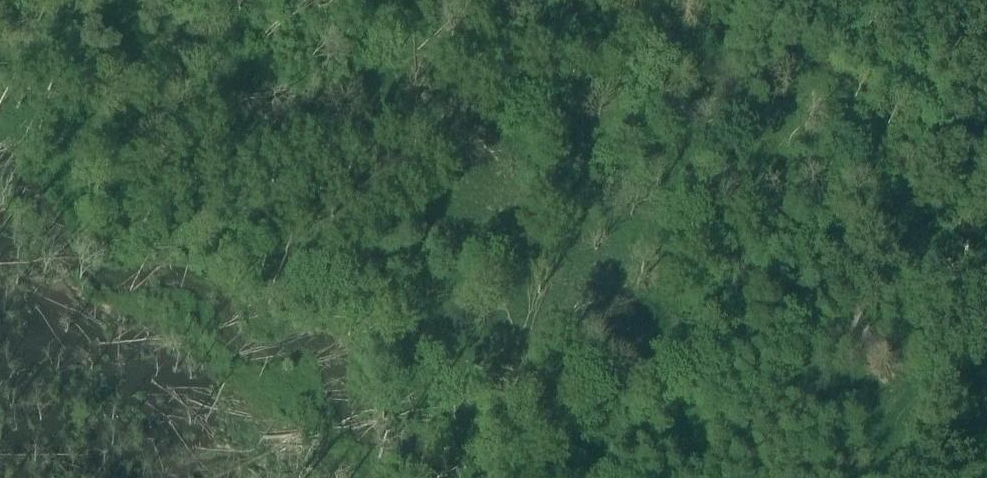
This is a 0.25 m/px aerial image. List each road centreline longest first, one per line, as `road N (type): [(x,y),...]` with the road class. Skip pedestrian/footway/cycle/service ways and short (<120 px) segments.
road 1 (track): [(620,477),(984,129)]

